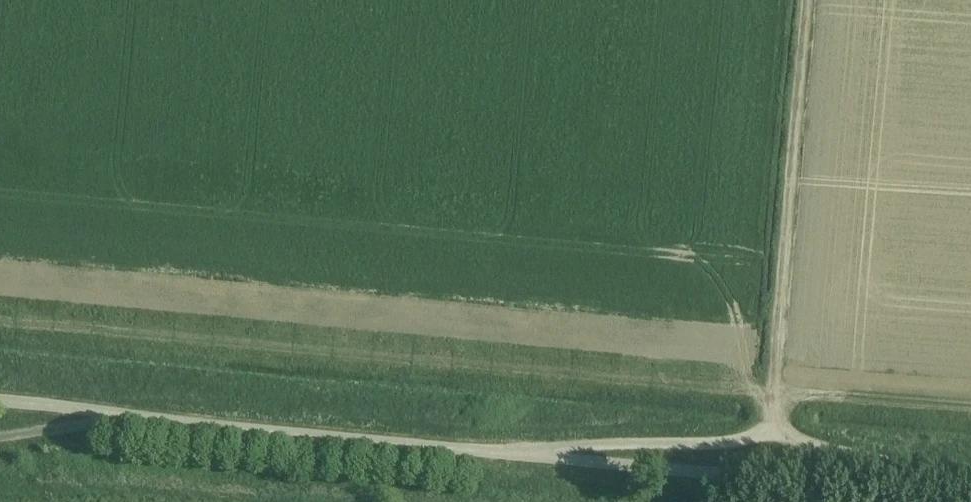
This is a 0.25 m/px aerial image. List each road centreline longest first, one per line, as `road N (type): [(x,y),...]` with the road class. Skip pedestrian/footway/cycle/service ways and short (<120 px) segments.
road 1 (track): [(806,0),(770,435)]

